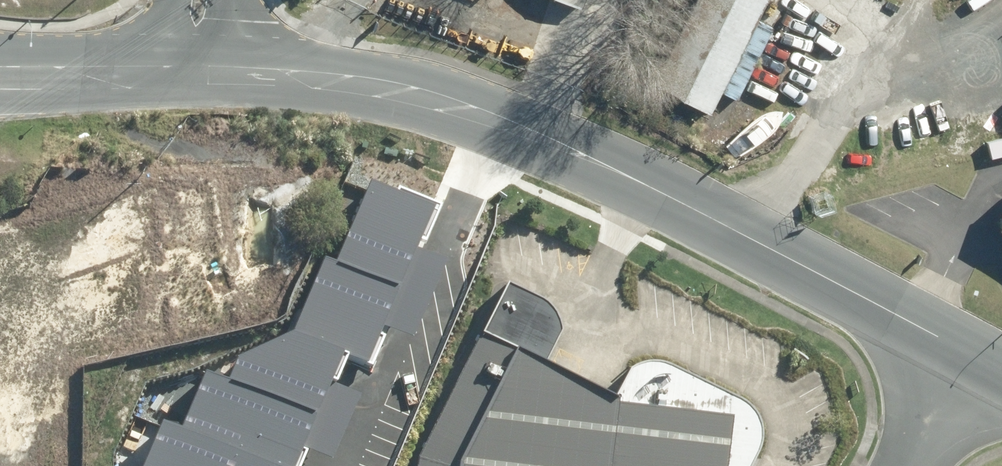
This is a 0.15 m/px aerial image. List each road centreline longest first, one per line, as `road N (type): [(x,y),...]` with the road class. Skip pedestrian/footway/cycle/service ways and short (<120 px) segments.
road 1 (unclassified): [(223,75),(367,88),(500,114),(633,169),(974,349)]
road 2 (unclassified): [(0,79),(161,75)]
road 3 (unclassified): [(900,465),(974,349)]

